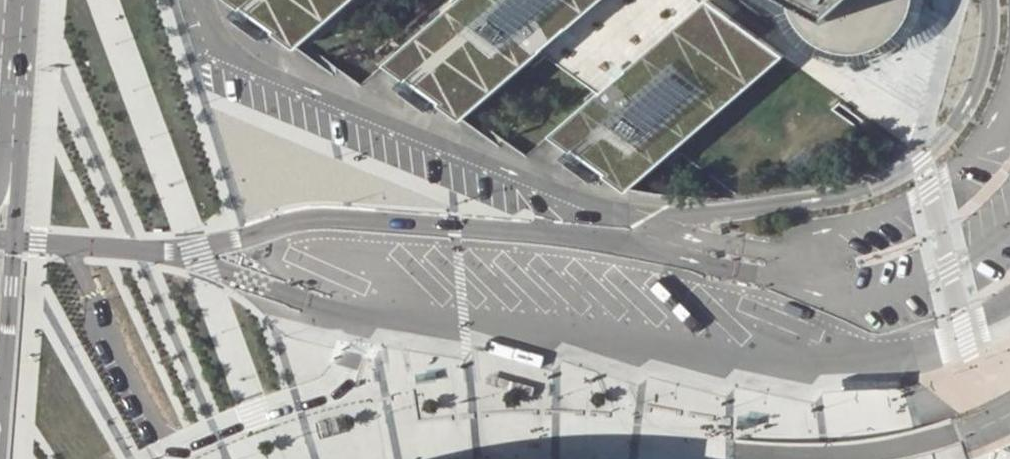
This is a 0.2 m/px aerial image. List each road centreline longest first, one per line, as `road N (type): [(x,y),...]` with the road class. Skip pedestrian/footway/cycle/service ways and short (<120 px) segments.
road 1 (unclassified): [(14,241),(215,254),(315,219),(653,242),(683,233)]
road 2 (unclassified): [(14,241),(21,157),(8,92)]
road 3 (unclassified): [(0,377),(14,241)]

